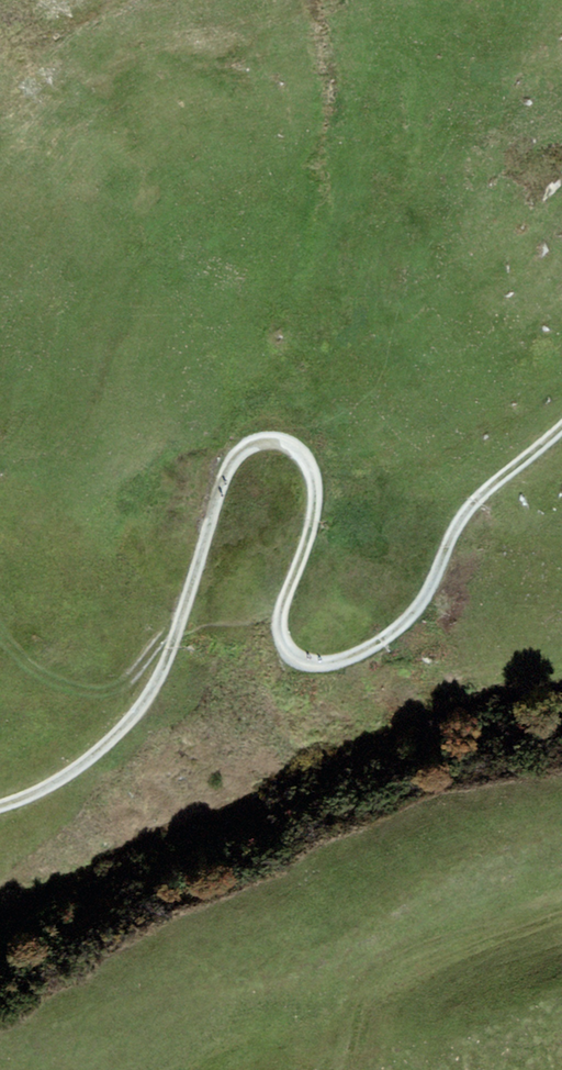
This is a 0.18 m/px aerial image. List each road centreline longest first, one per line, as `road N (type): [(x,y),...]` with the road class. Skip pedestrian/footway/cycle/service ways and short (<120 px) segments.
road 1 (track): [(561,425),(465,509),(408,616),(370,643),(317,662),(287,650),(279,627),(311,528),(314,476),(288,441),(251,443),(228,470),(170,651),(144,702),(78,767),(0,805)]

